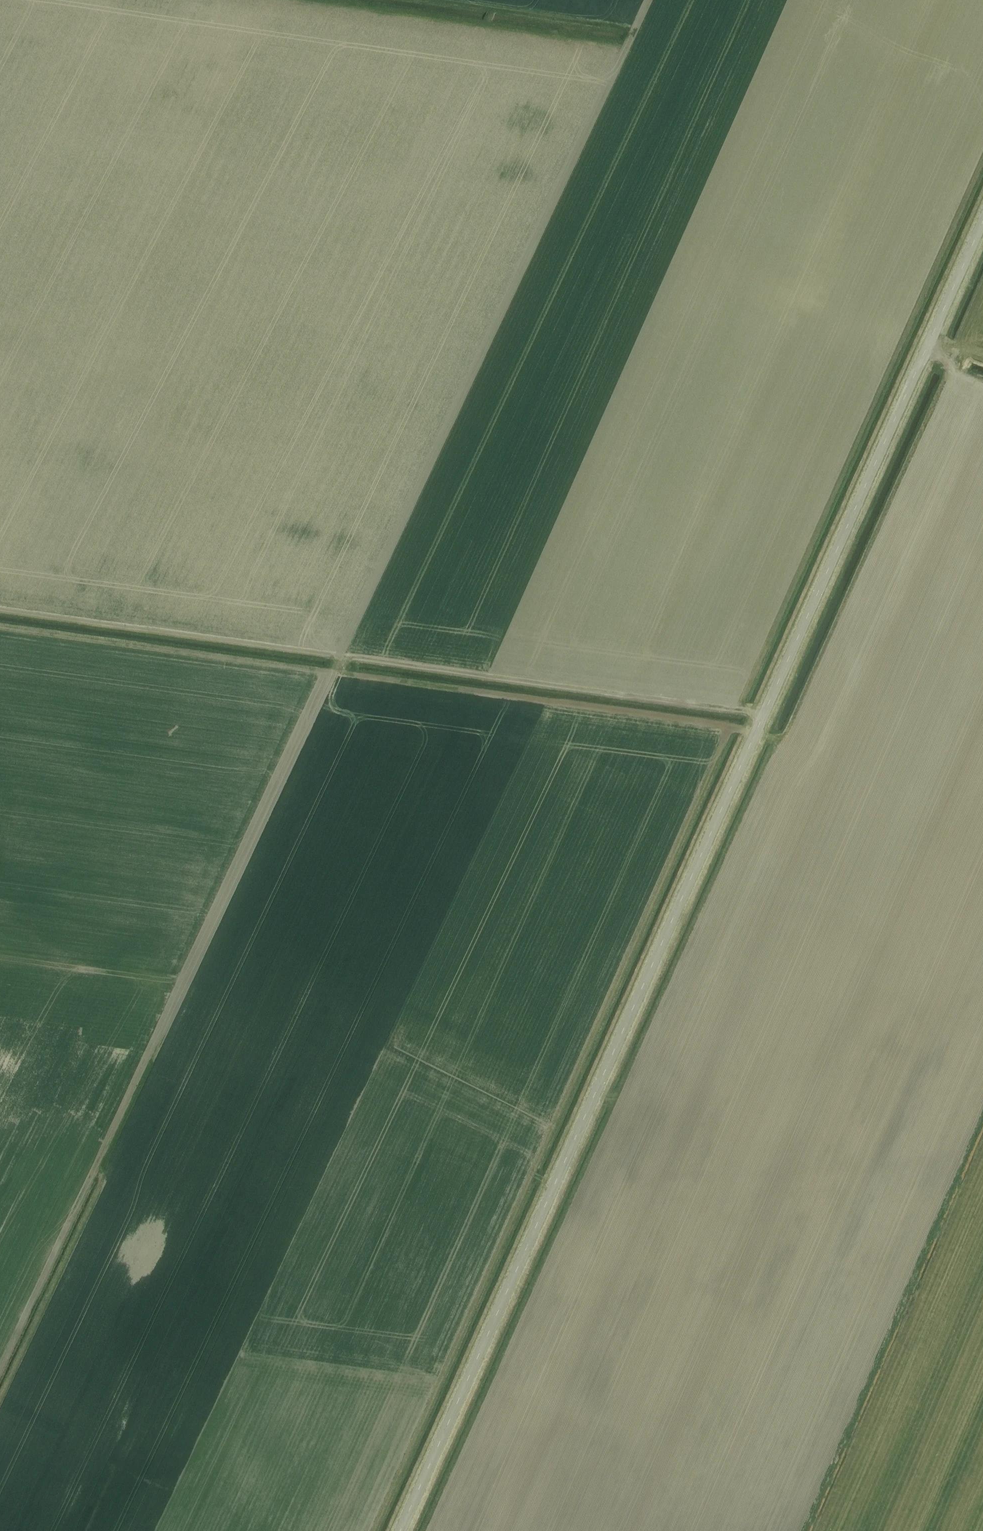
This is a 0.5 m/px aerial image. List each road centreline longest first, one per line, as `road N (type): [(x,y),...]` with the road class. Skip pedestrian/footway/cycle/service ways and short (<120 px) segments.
road 1 (unclassified): [(401,1530),(982,221)]

